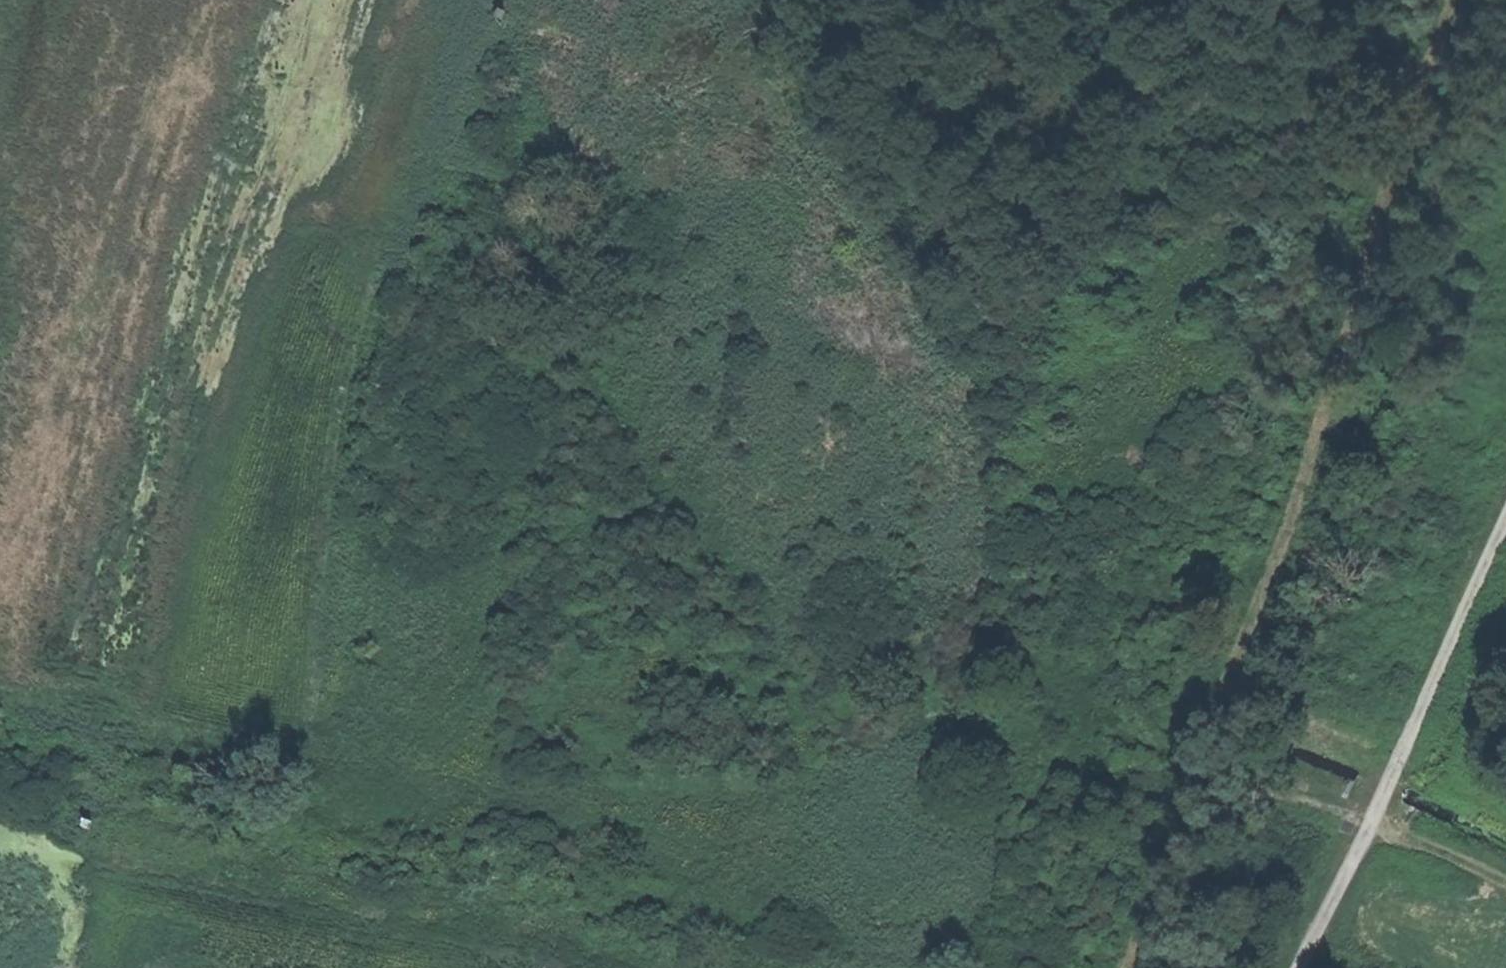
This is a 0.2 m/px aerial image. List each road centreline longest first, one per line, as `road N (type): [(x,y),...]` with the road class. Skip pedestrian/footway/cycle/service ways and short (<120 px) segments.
road 1 (track): [(1299,967),(1505,524)]
road 2 (track): [(1505,884),(1366,819)]

